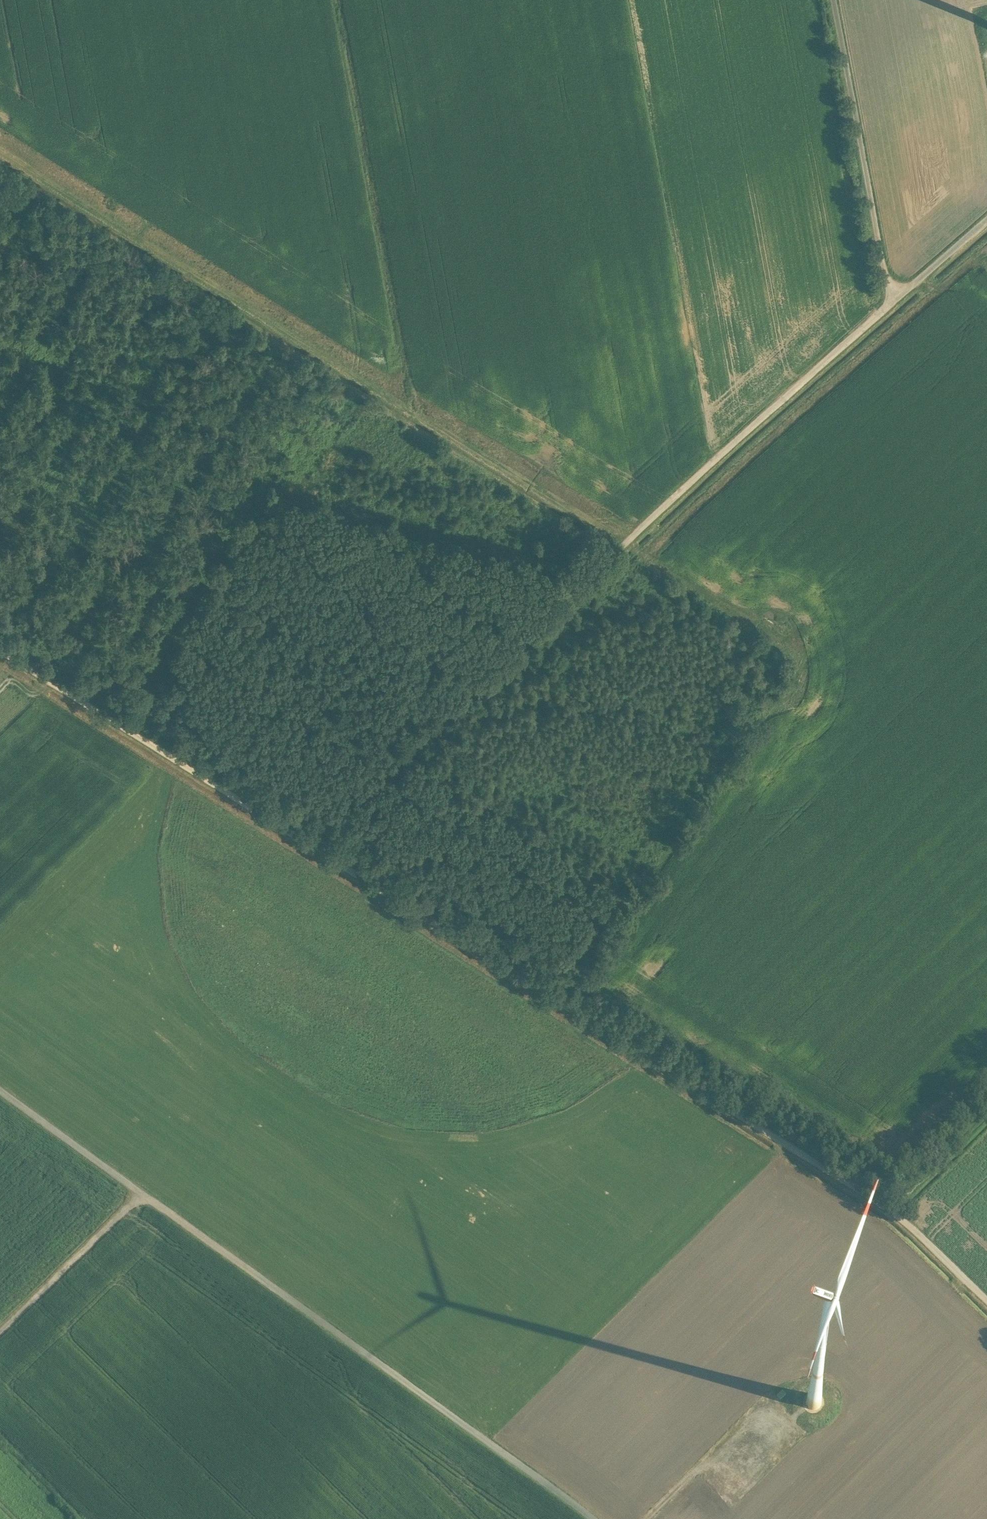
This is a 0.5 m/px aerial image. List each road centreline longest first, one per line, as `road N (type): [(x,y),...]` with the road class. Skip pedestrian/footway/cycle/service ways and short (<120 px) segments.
road 1 (track): [(0,649),(900,1217),(986,1303)]
road 2 (track): [(308,844),(890,304)]
road 3 (track): [(0,1086),(599,1518)]
road 4 (track): [(986,218),(890,304),(834,0)]

